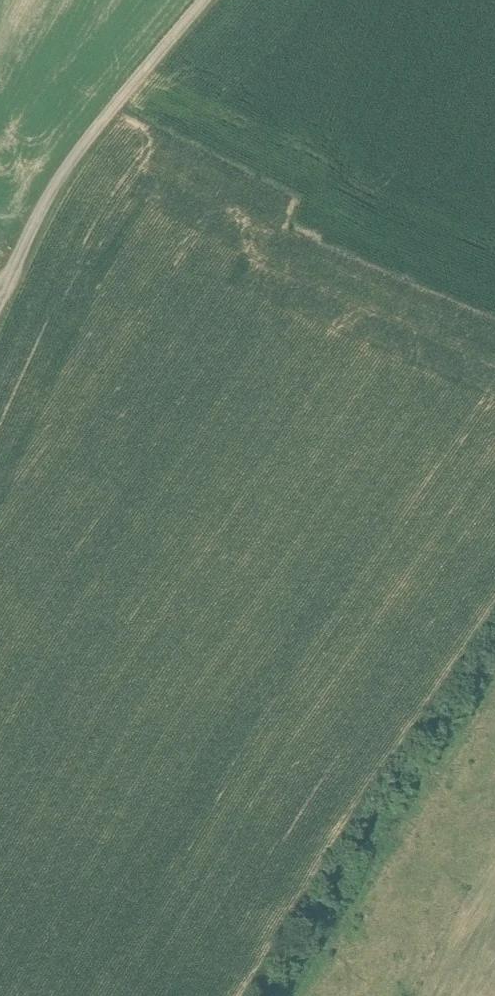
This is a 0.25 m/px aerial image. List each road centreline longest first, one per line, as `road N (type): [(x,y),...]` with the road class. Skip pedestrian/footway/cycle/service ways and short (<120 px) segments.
road 1 (unclassified): [(0,299),(66,169),(203,0)]

